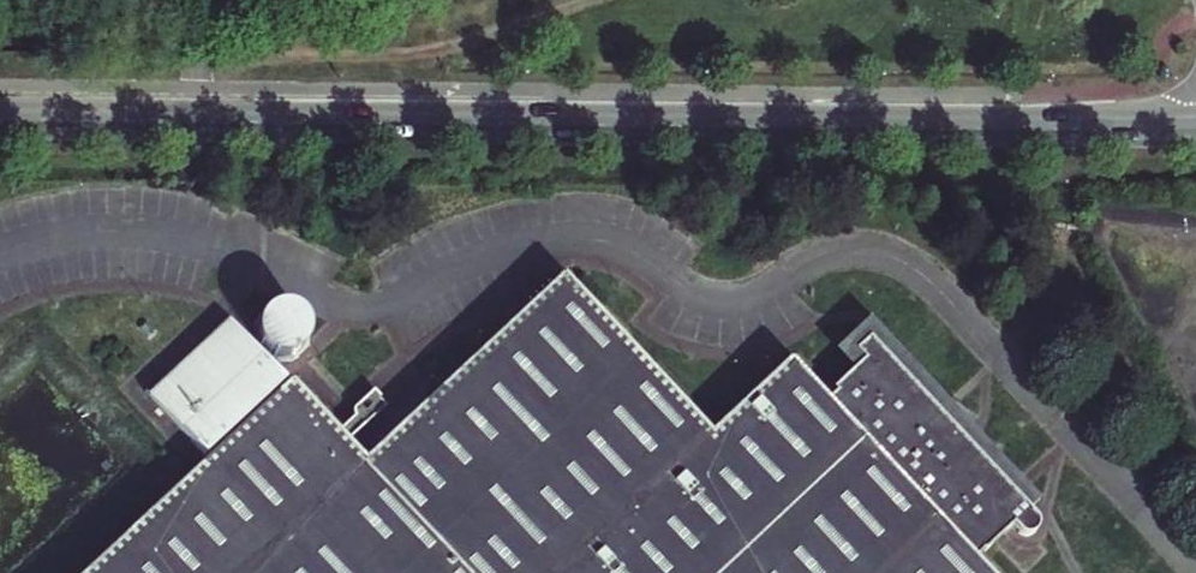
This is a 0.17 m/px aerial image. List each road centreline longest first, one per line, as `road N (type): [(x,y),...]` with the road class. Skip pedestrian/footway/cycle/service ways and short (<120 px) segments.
road 1 (primary): [(1195,130),(0,121)]

